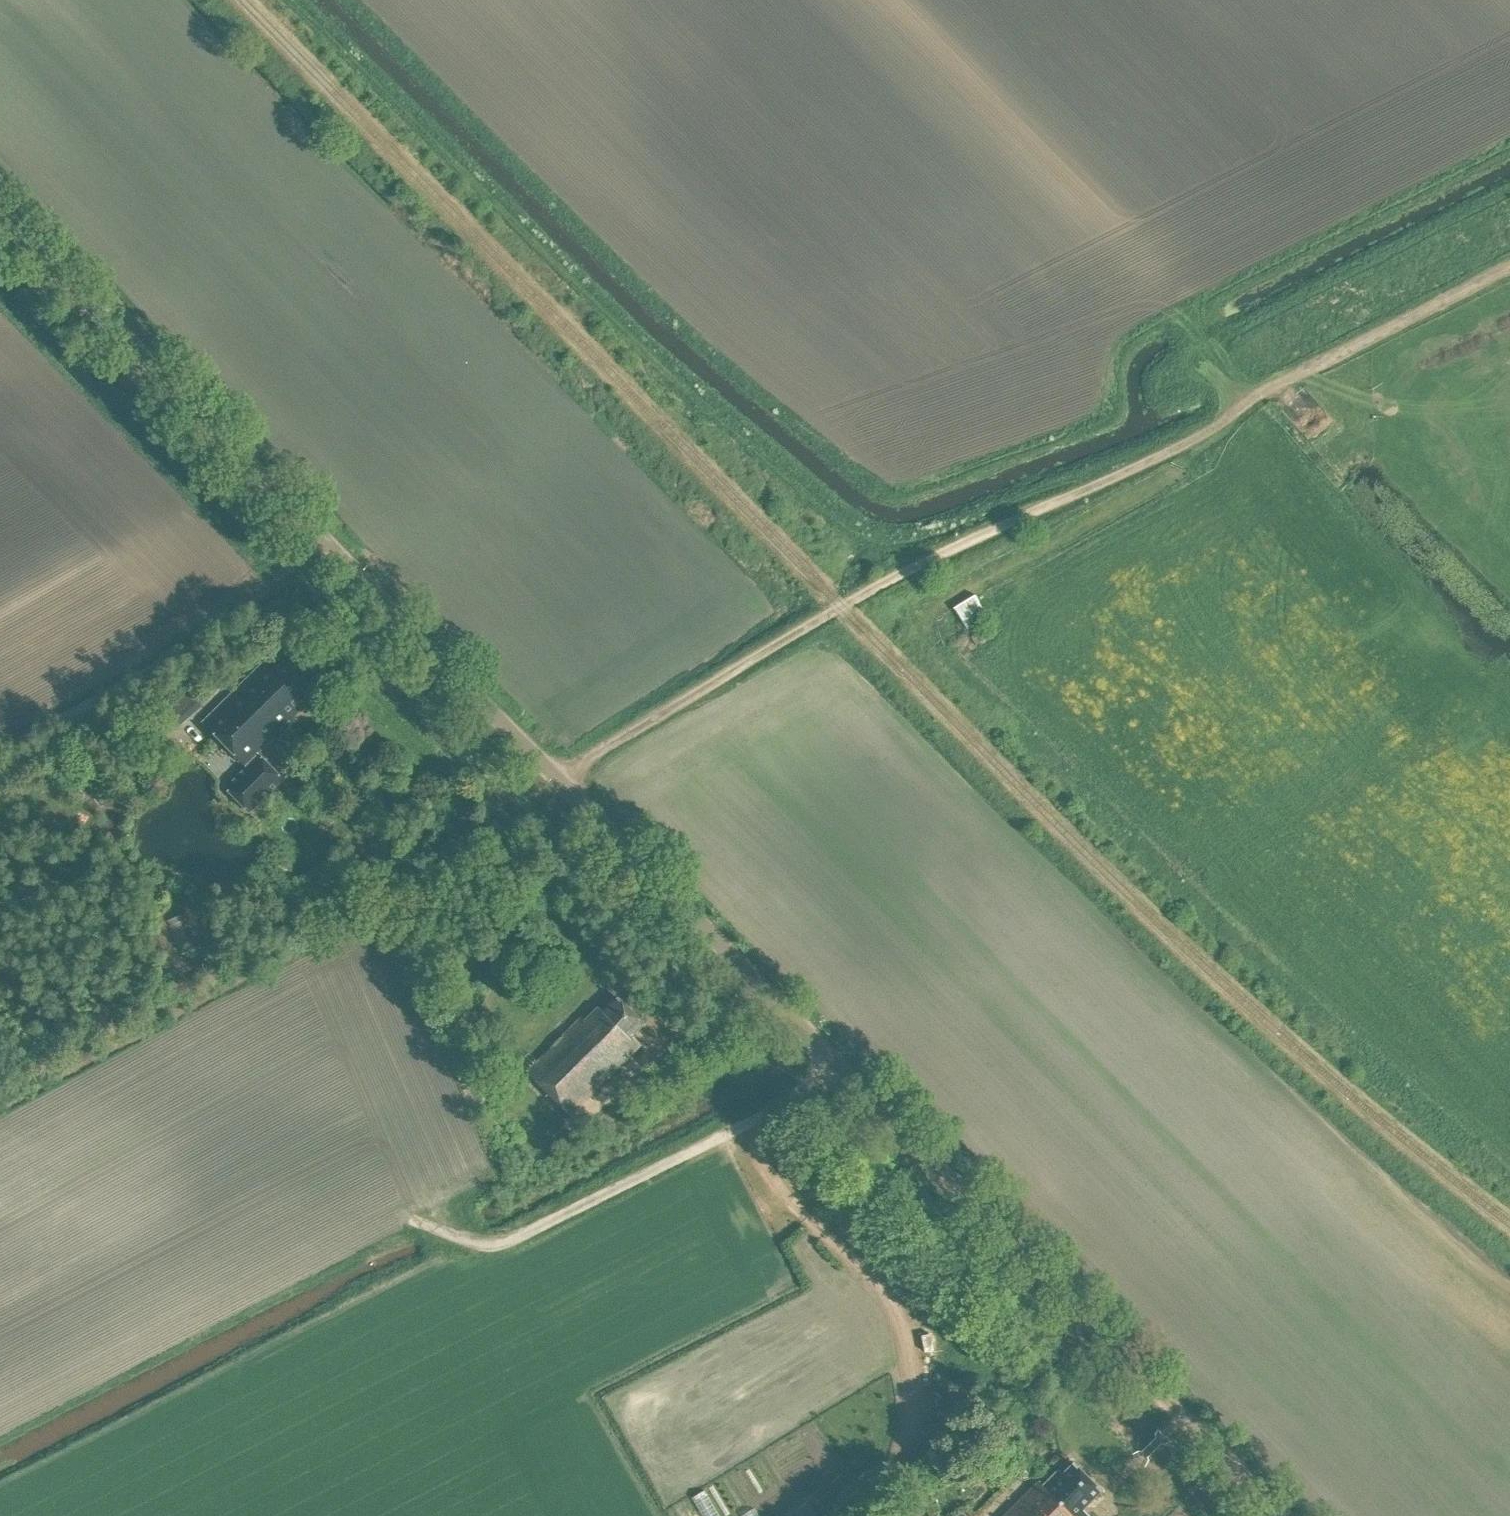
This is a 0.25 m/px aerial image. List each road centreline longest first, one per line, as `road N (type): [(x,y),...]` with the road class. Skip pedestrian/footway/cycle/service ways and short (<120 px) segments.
road 1 (unclassified): [(1282,1515),(0,213)]
road 2 (track): [(557,776),(875,587),(1193,442),(1261,396),(1509,264)]
road 3 (track): [(837,1063),(795,1095),(512,1238),(449,1237),(407,1219)]

